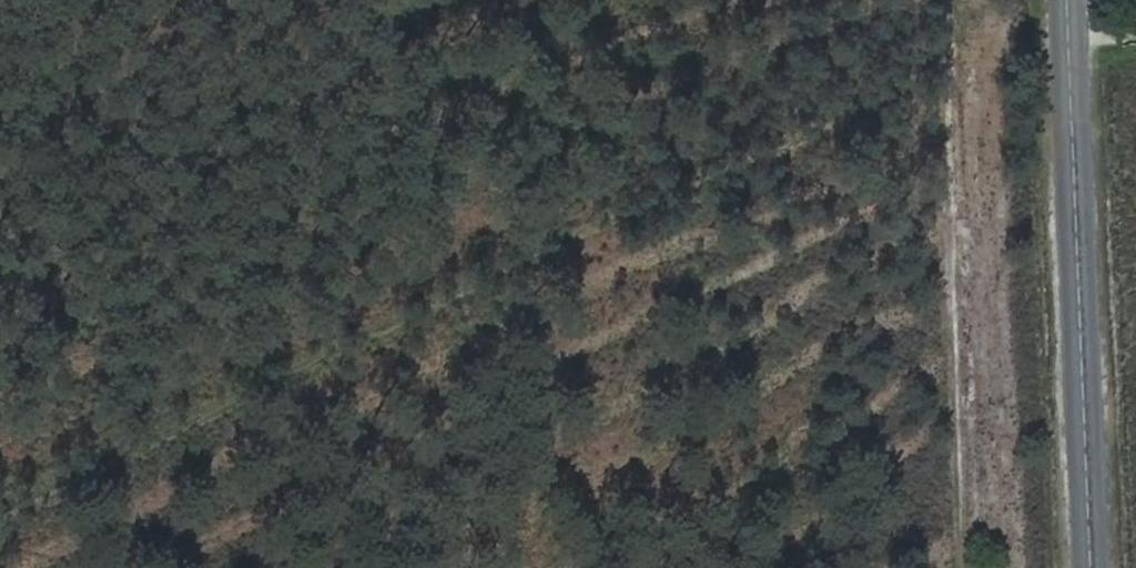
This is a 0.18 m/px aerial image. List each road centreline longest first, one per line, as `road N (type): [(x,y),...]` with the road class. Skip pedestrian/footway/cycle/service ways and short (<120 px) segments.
road 1 (tertiary): [(1065,0),(1089,567)]
road 2 (track): [(970,567),(949,0)]

